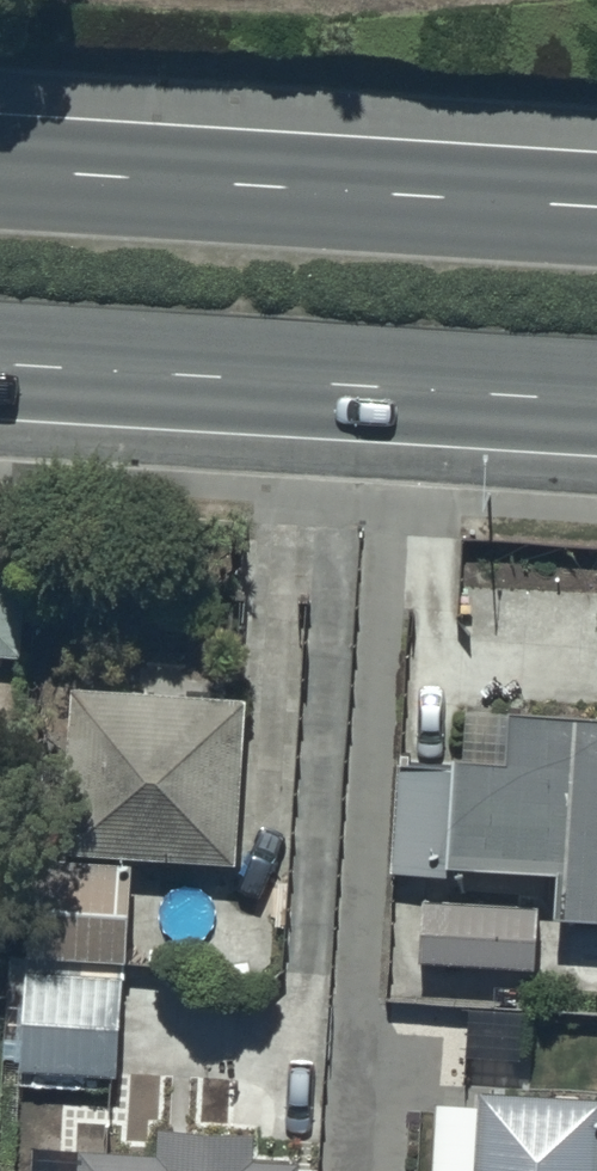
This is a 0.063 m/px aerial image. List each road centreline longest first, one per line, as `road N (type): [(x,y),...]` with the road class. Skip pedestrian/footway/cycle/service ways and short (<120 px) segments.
road 1 (primary): [(596,400),(0,362)]
road 2 (primary): [(0,168),(596,206)]

